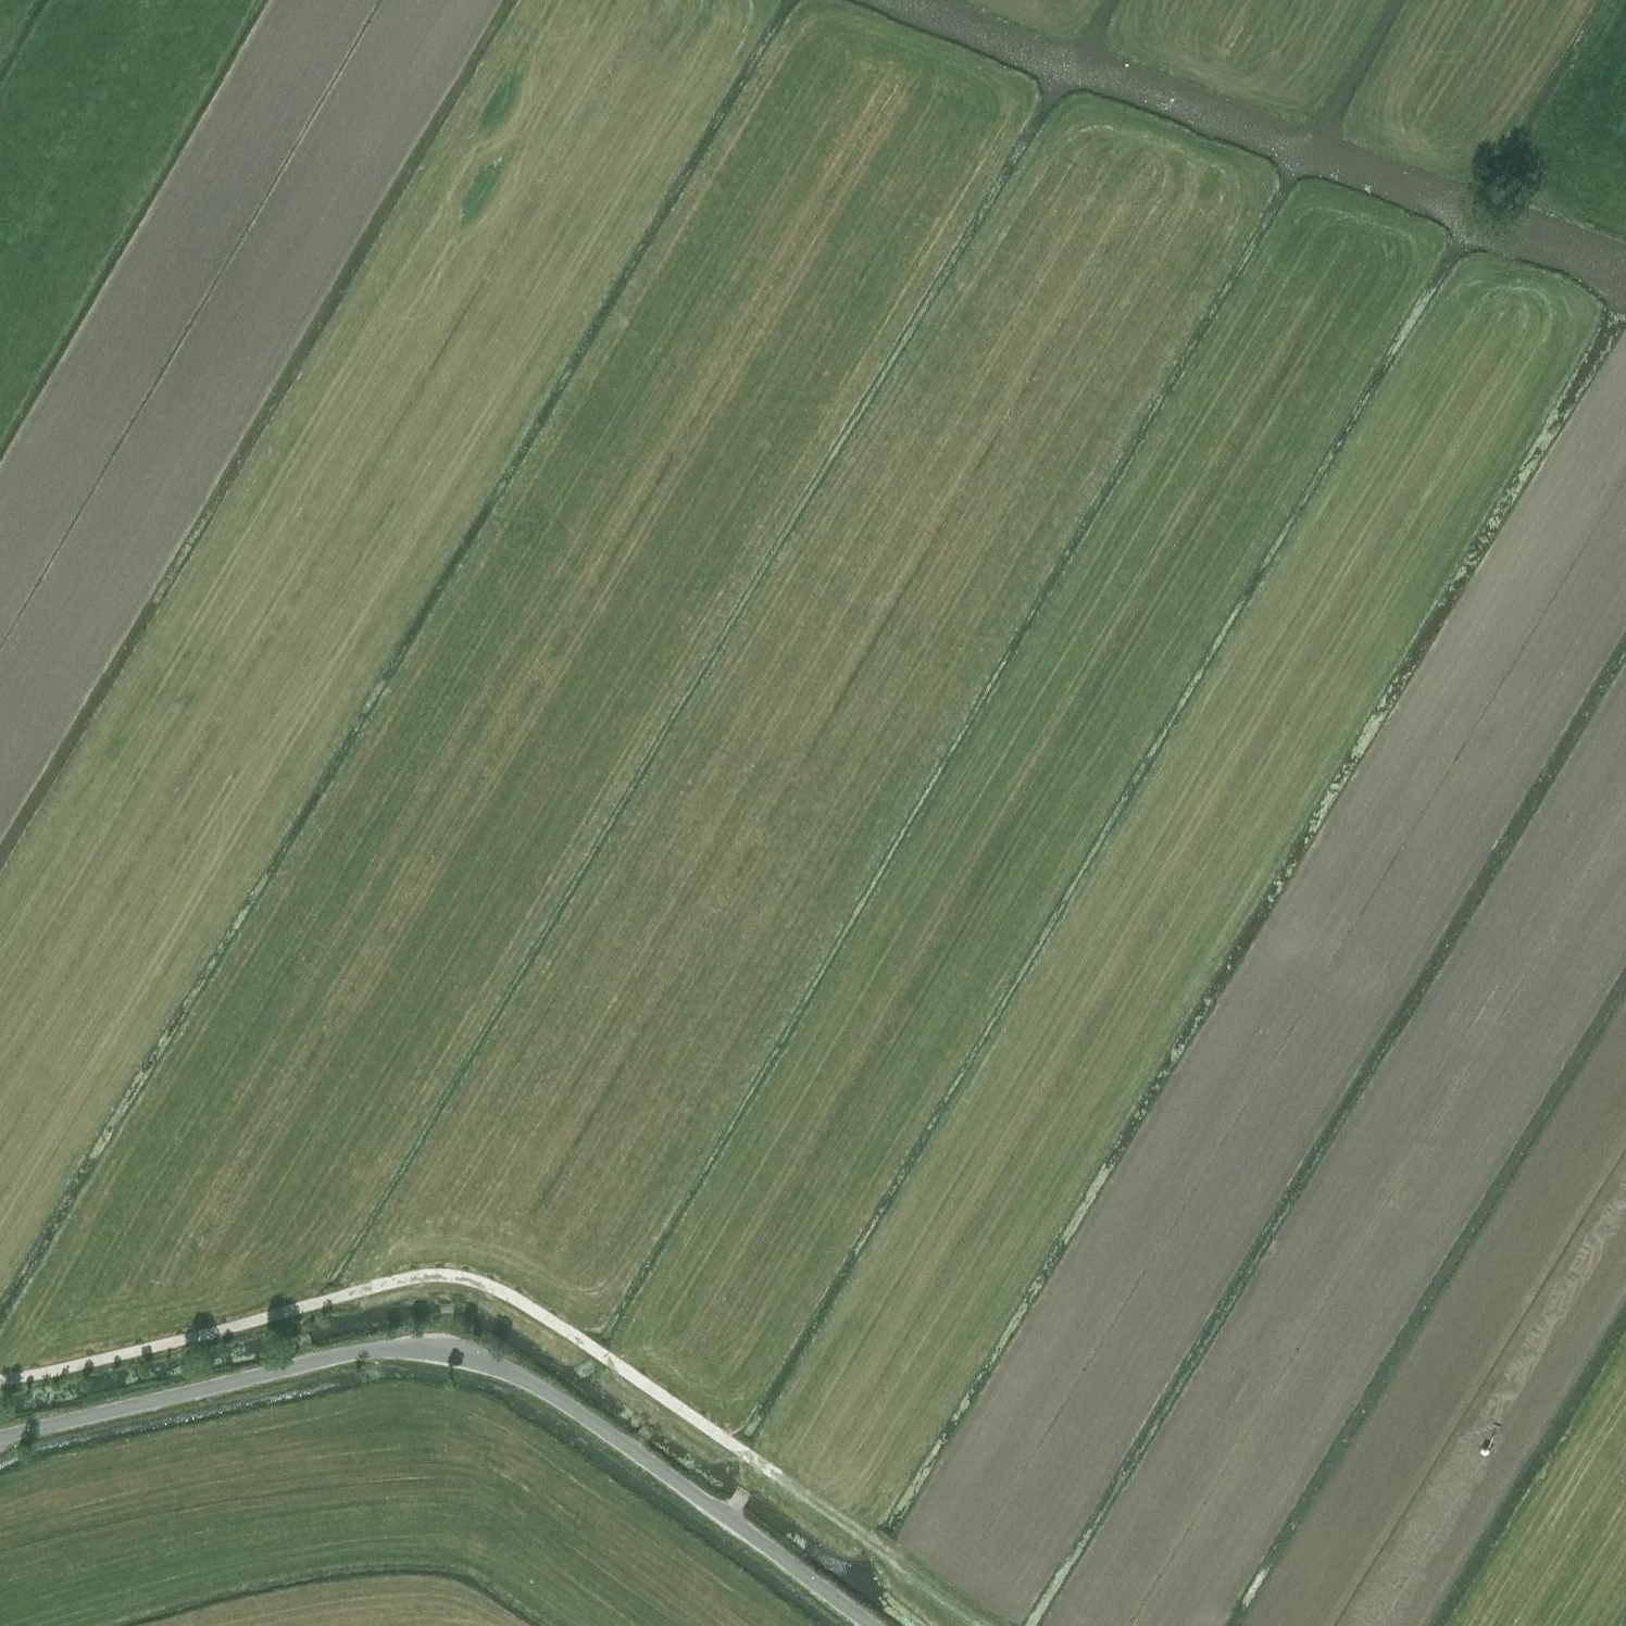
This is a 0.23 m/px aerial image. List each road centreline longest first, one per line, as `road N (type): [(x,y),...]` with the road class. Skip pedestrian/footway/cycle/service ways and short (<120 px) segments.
road 1 (unclassified): [(0,1445),(392,1349),(440,1347),(504,1360),(876,1625)]
road 2 (track): [(0,1394),(313,1314)]

